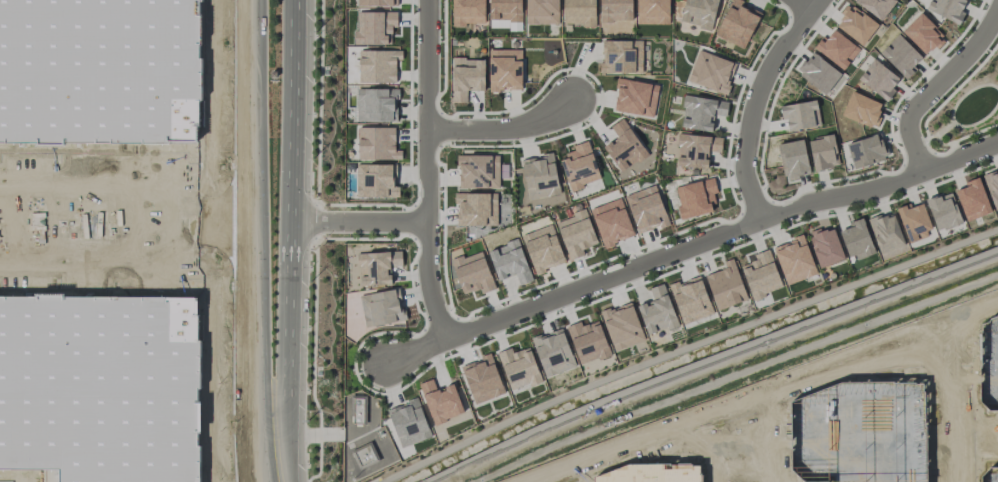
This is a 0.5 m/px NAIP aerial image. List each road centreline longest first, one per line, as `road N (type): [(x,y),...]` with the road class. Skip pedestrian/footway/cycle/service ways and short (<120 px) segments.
road 1 (residential): [(997,144),(761,221),(385,361)]
road 2 (secondary): [(258,0),(256,379),(266,481)]
road 3 (secondary): [(300,481),(291,386),(291,0)]
road 4 (residential): [(426,0),(426,271),(444,340)]
road 5 (residential): [(761,221),(744,174),(749,120),(771,67),(818,0)]
road 6 (residential): [(997,7),(910,116),(923,172)]
road 7 (residential): [(426,130),(530,124),(571,100)]
road 8 (residential): [(426,222),(289,222)]

